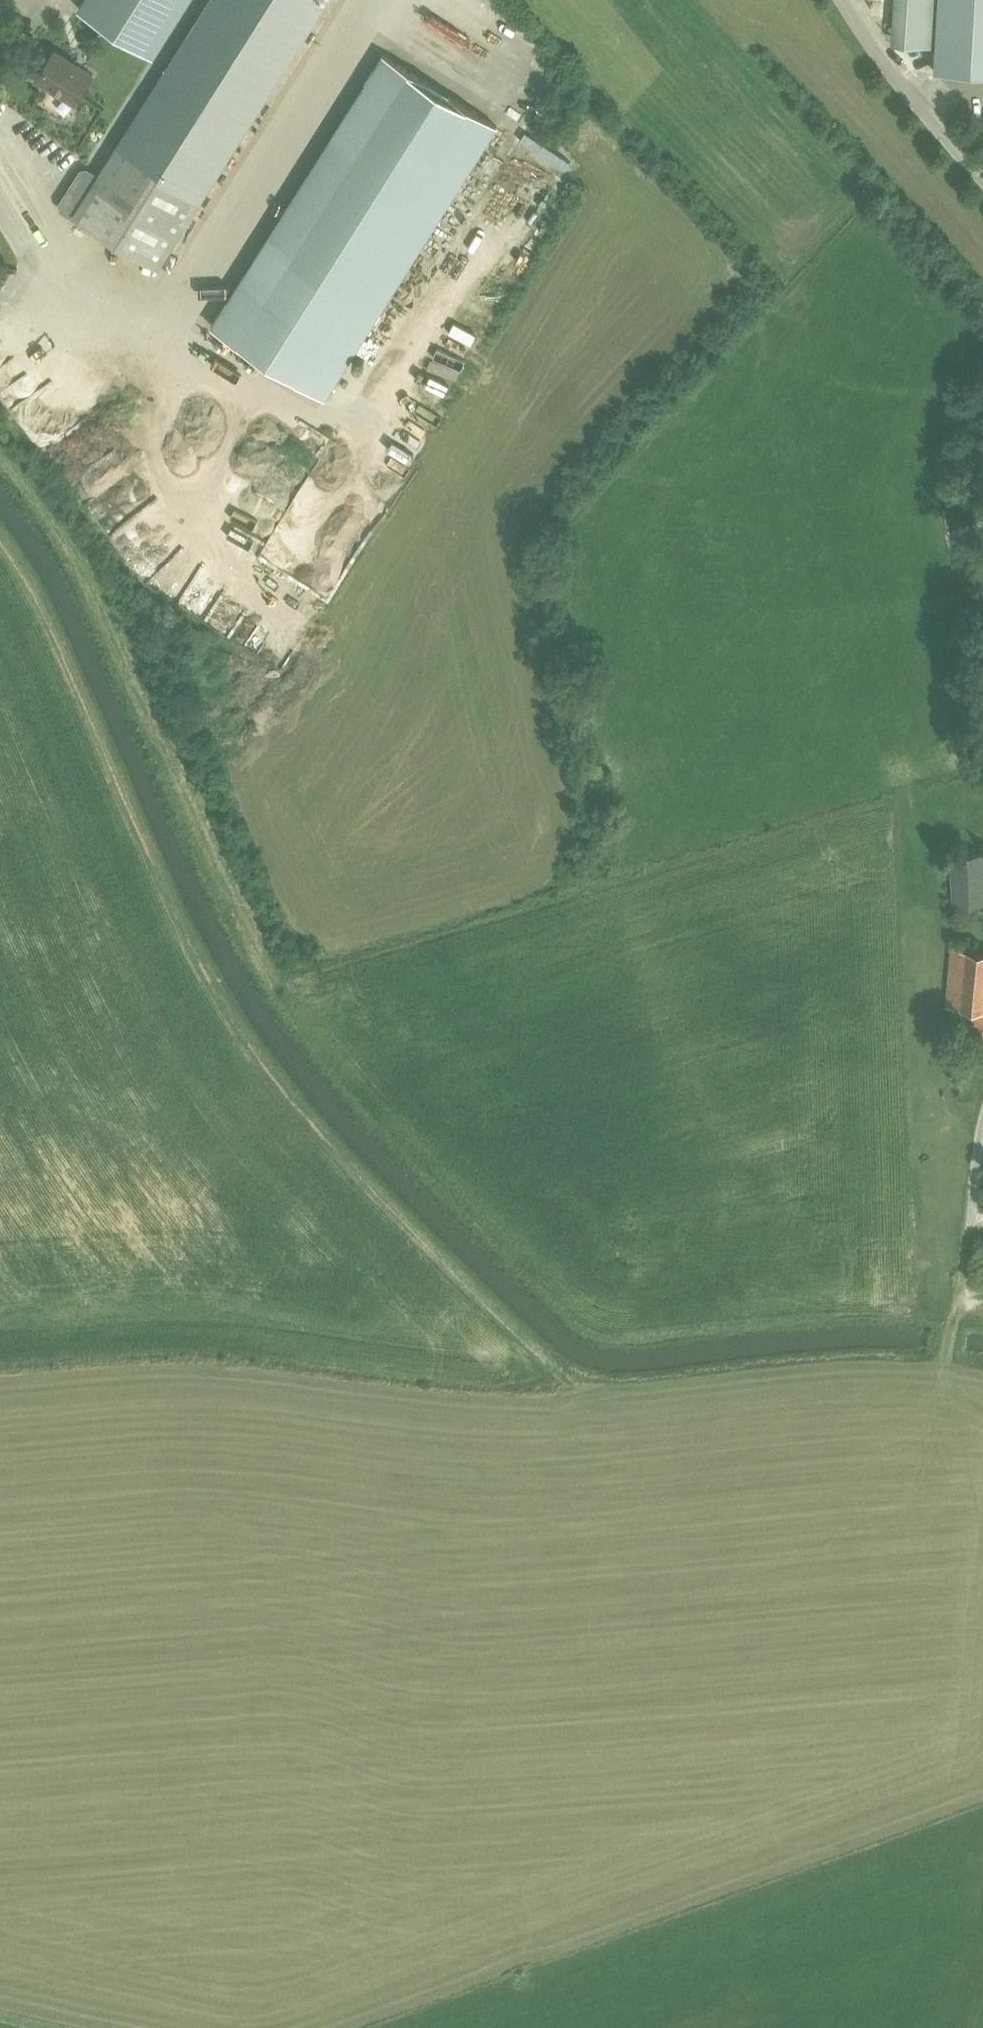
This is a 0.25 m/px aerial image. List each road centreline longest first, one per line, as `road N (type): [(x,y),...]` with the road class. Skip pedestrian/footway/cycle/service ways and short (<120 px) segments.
road 1 (unclassified): [(982,177),(842,0)]

